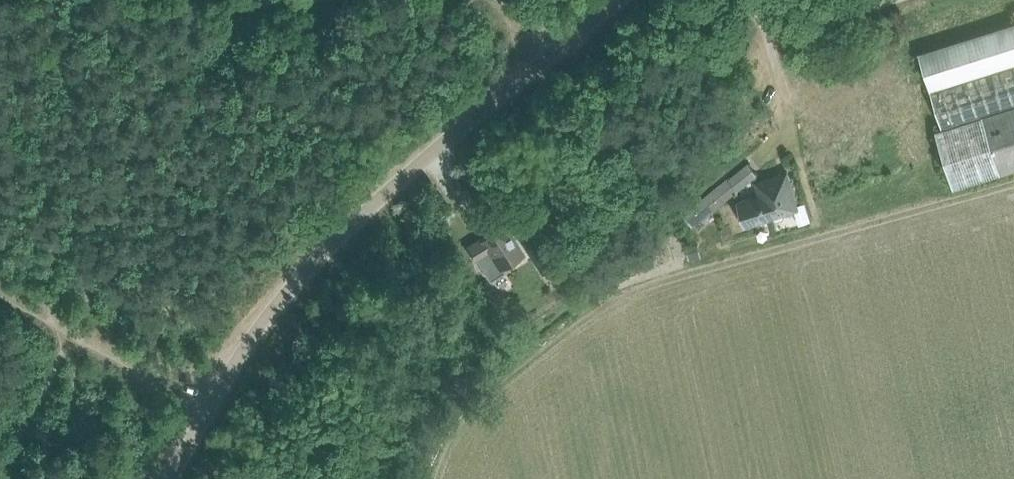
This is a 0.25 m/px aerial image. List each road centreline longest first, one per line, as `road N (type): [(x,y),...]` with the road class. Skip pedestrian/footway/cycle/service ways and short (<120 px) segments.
road 1 (unclassified): [(179,478),(217,404),(294,292),(379,193),(614,0)]

